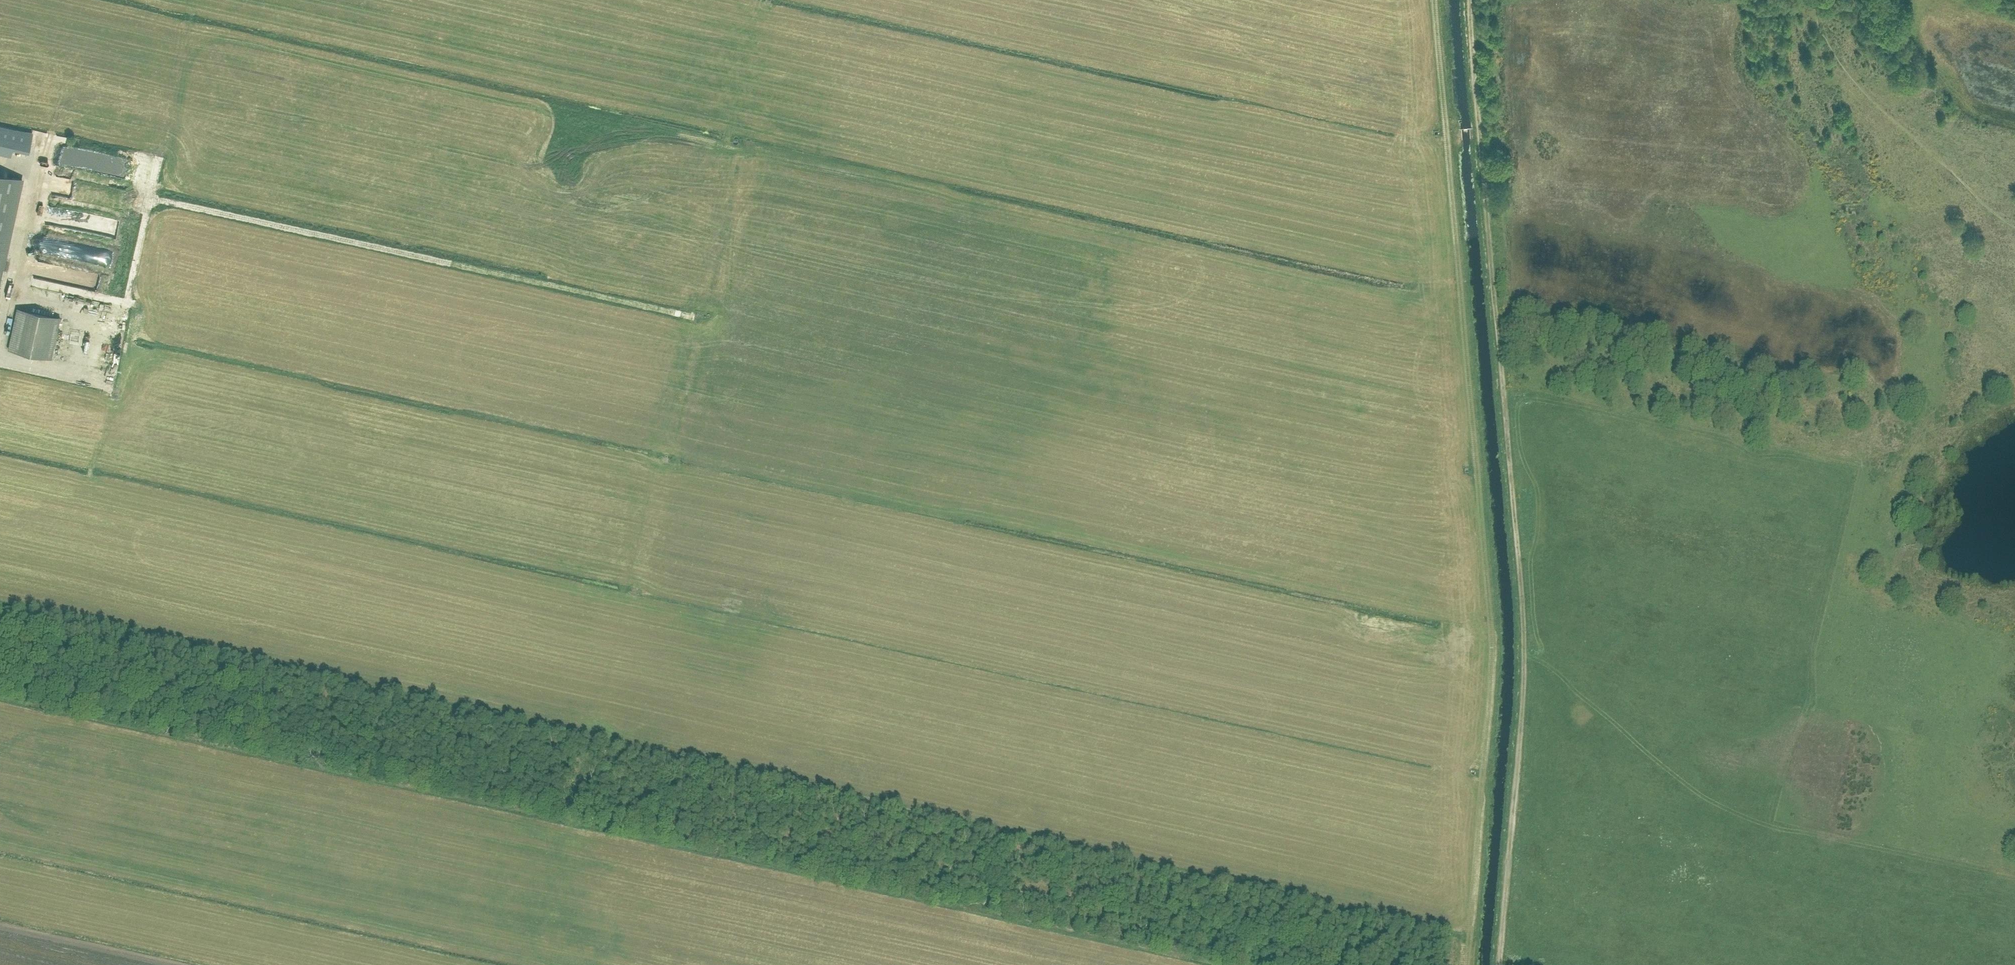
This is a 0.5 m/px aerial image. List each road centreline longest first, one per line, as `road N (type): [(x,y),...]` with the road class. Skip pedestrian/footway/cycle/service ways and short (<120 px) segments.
road 1 (track): [(1469,0),(1522,608),(1499,964)]

